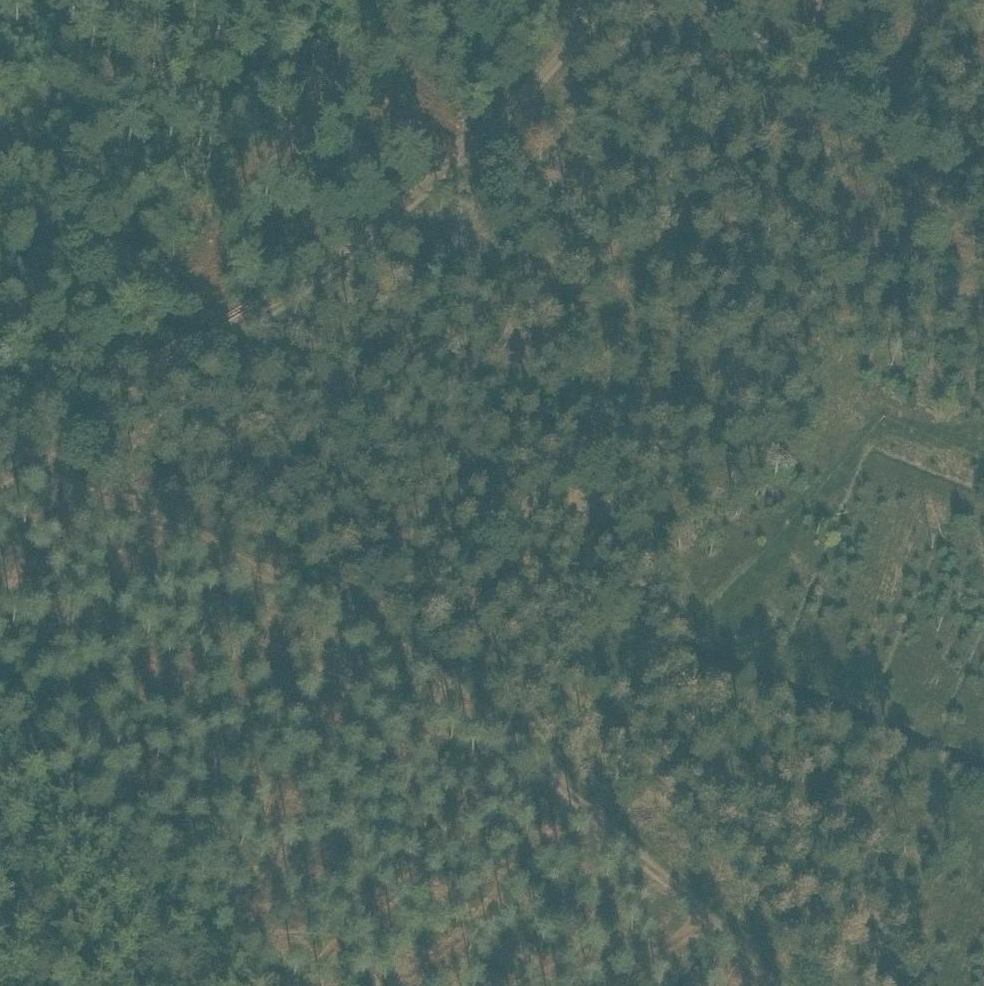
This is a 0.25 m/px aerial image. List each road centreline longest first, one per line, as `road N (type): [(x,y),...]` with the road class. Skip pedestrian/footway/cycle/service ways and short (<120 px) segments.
road 1 (track): [(786,985),(577,791),(397,644),(224,543),(39,458)]
road 2 (track): [(401,220),(826,417)]

